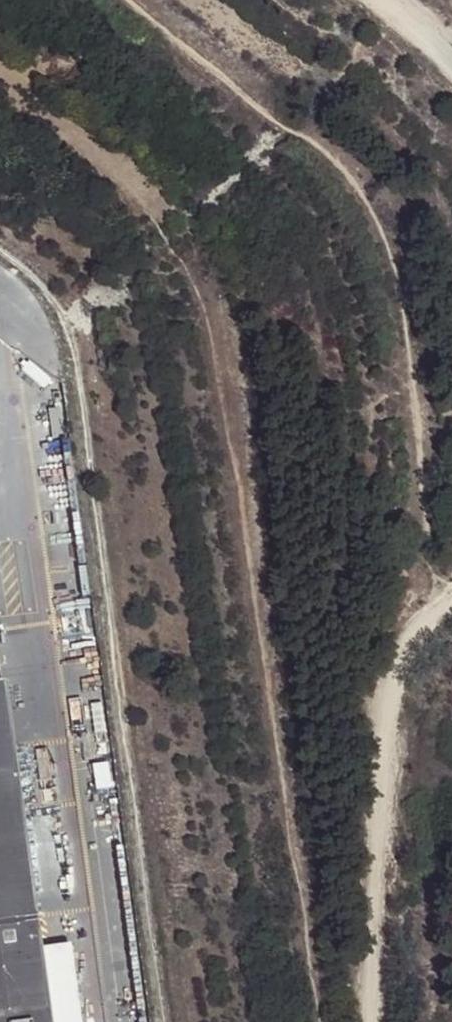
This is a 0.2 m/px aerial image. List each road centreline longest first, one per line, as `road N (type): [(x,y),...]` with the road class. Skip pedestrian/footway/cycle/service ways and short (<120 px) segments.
road 1 (track): [(451,609),(415,639),(393,675),(375,1021)]

